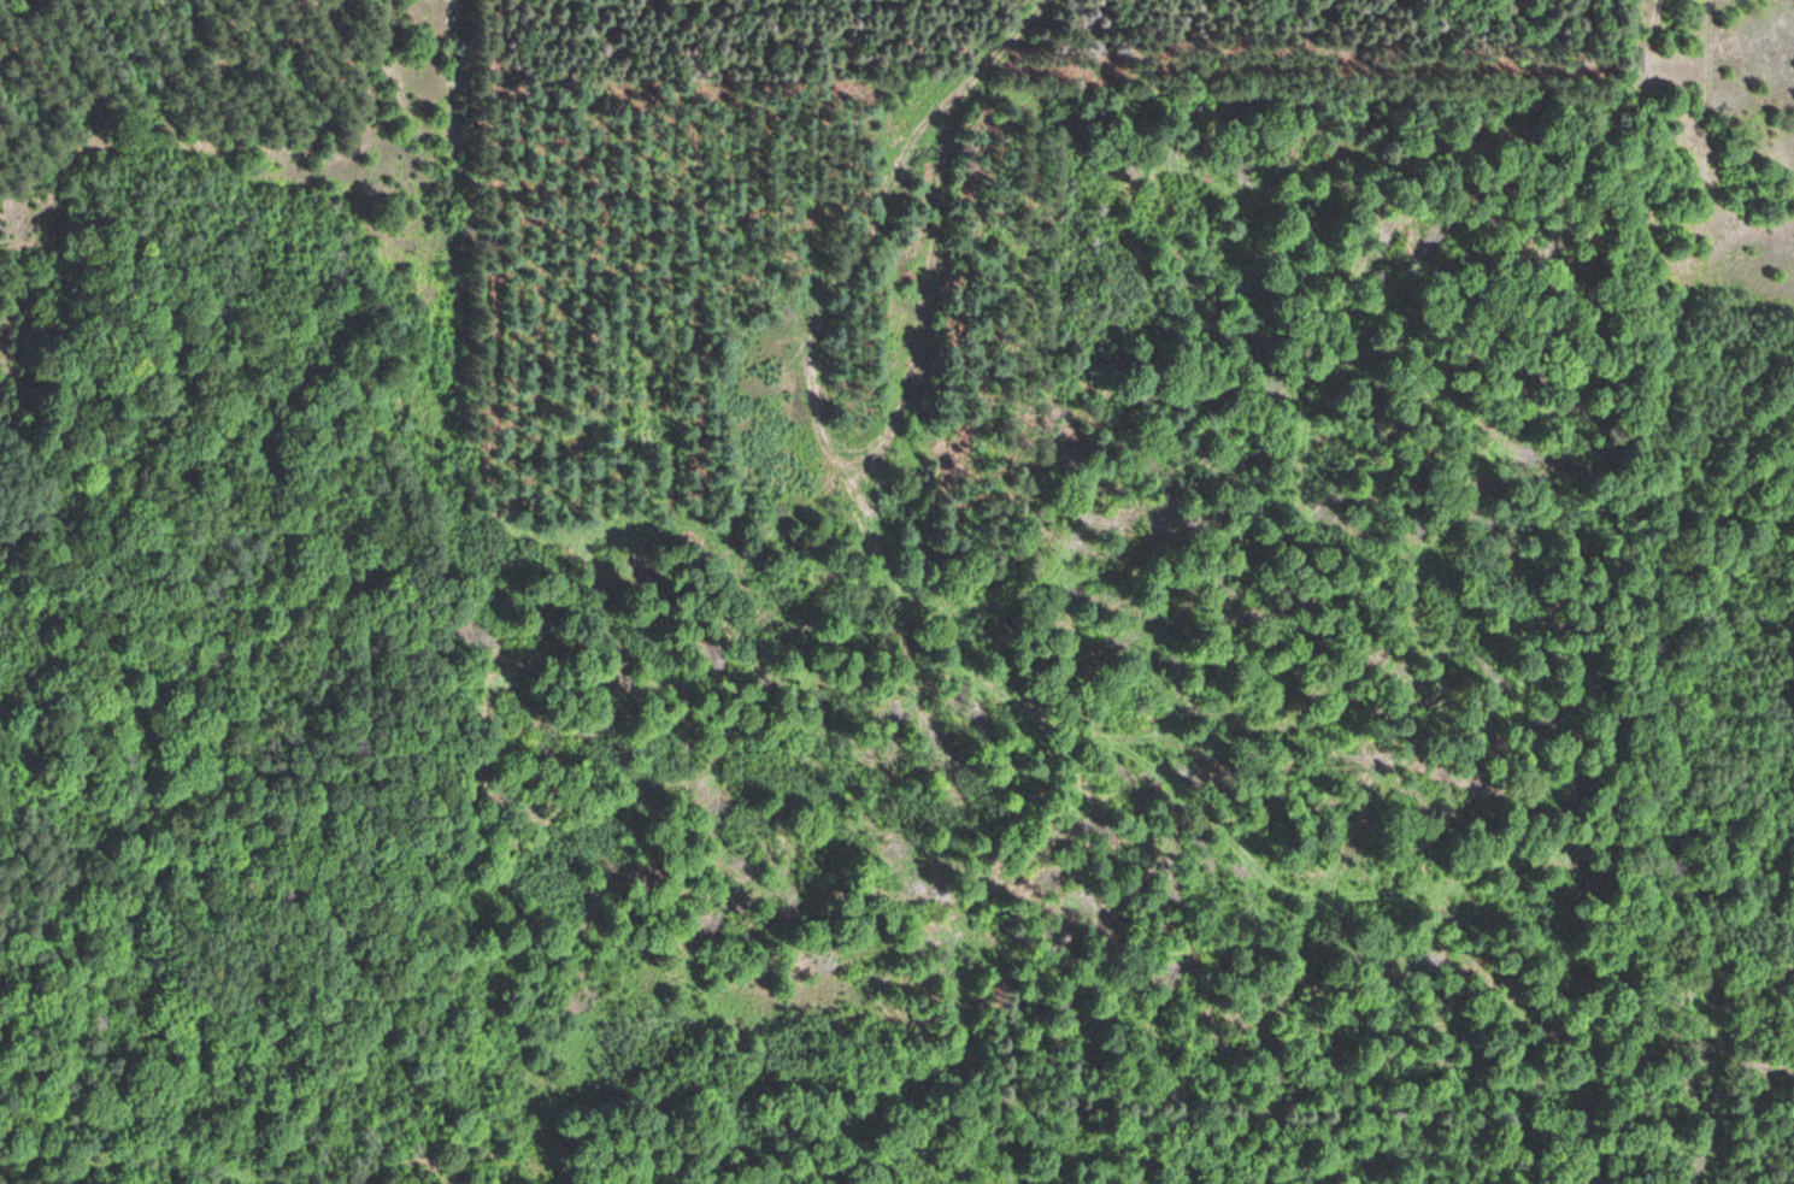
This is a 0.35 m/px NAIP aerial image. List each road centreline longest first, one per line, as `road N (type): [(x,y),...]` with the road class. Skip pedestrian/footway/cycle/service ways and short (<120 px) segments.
road 1 (track): [(251,1183),(235,1111),(0,771)]

